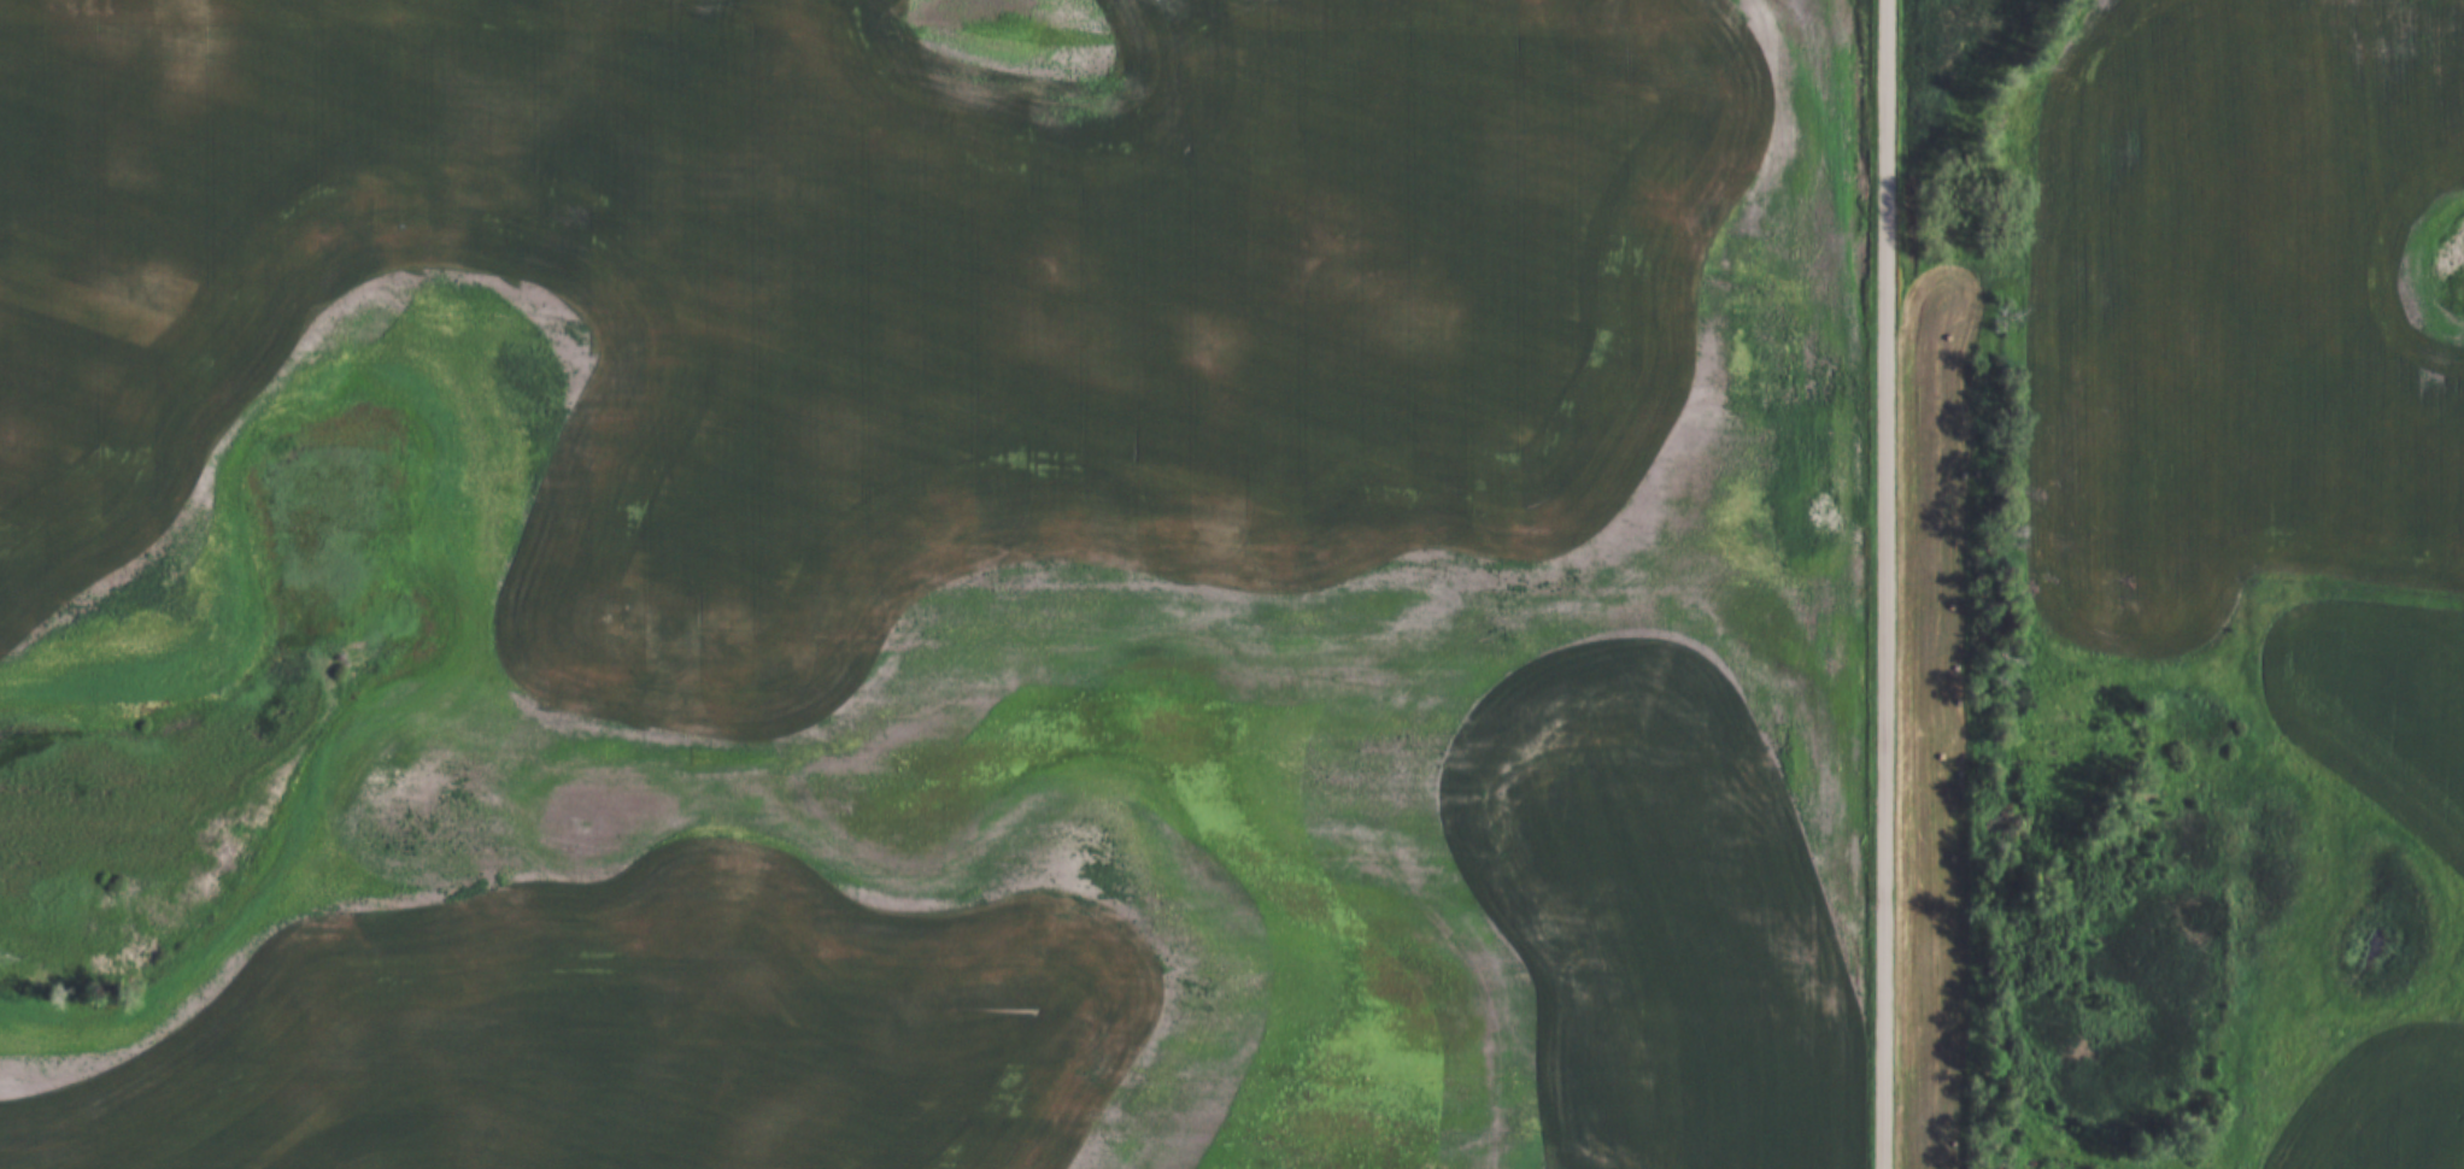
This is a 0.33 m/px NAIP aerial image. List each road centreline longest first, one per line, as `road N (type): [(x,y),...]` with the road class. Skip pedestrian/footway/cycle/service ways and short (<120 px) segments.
road 1 (residential): [(1893,0),(1891,1168)]

